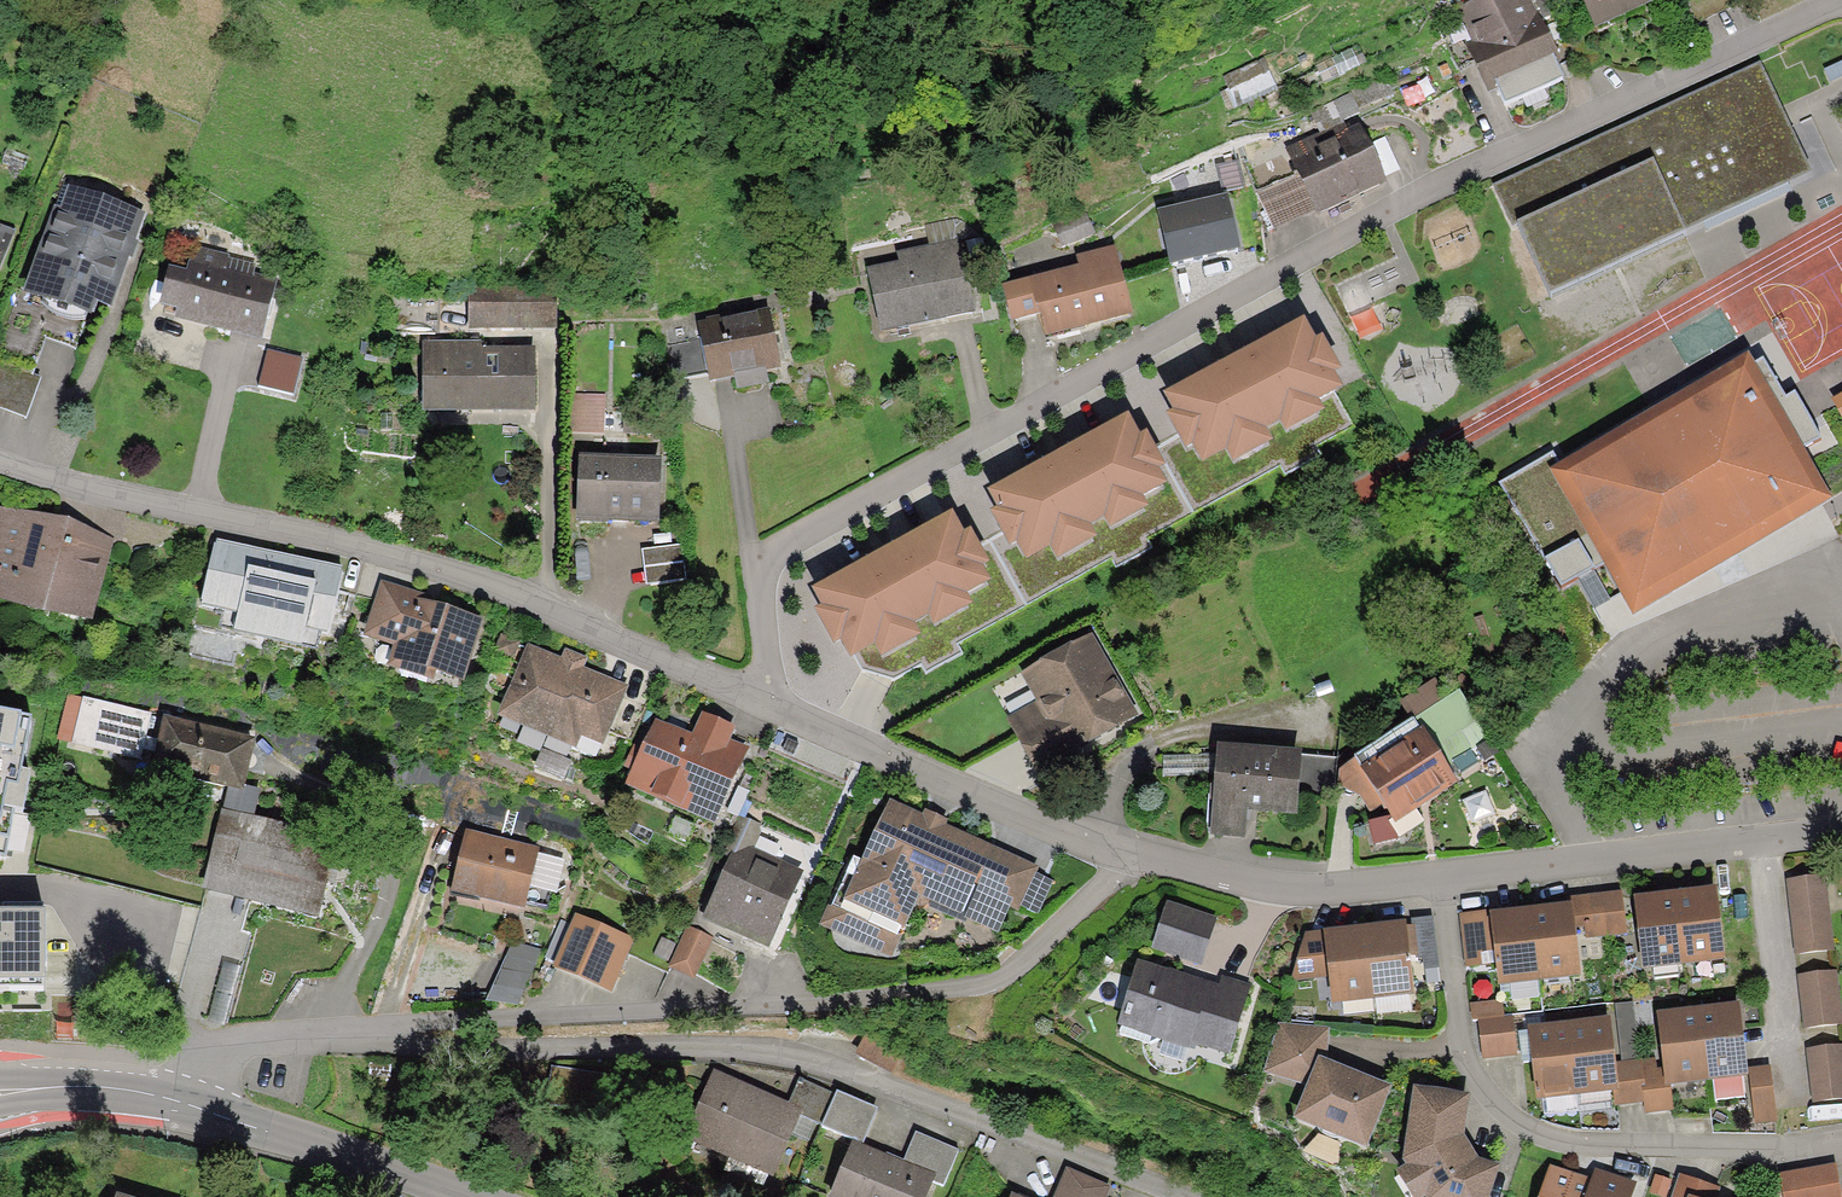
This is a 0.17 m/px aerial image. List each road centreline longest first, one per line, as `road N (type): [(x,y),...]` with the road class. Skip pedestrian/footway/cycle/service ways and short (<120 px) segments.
road 1 (residential): [(1841,2),(1383,213),(774,555),(757,574),(761,699)]
road 2 (residential): [(381,1035),(428,1050),(799,1056),(1158,1196)]
road 3 (residential): [(761,699),(508,596),(0,462)]
road 4 (residential): [(381,1035),(437,1022),(984,984),(1025,957),(1122,853)]
road 5 (residential): [(1432,879),(1461,1057),(1489,1110),(1541,1136),(1658,1149),(1841,1139)]
road 6 (residential): [(1122,853),(761,699)]
road 7 (residential): [(1758,840),(1432,879)]
road 8 (residential): [(1432,879),(1274,887),(1122,853)]
road 9 (secondary): [(469,1196),(188,1104)]
road 10 (residential): [(1790,1107),(1758,840)]
road 11 (residential): [(188,1104),(208,1061),(250,1040),(381,1035)]

